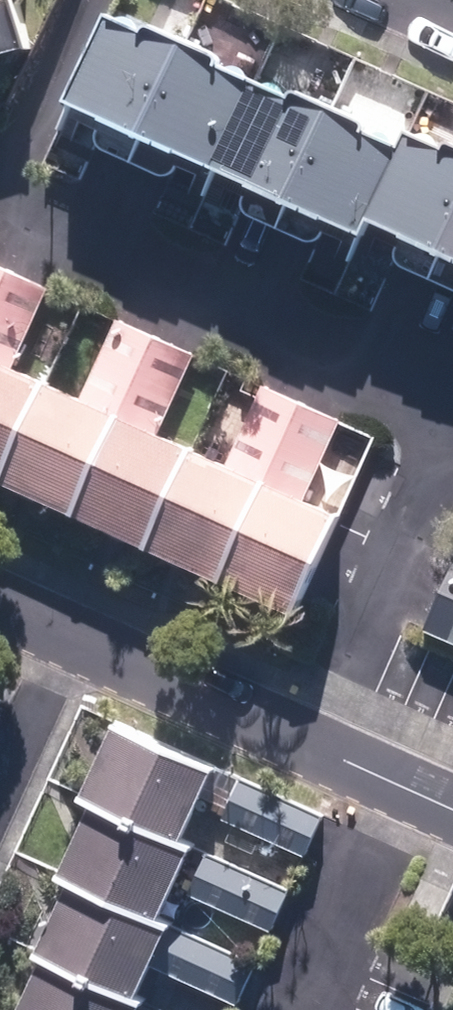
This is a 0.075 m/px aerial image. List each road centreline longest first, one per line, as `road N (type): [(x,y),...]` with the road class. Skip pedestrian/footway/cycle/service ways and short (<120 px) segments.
road 1 (residential): [(452,810),(0,606)]

